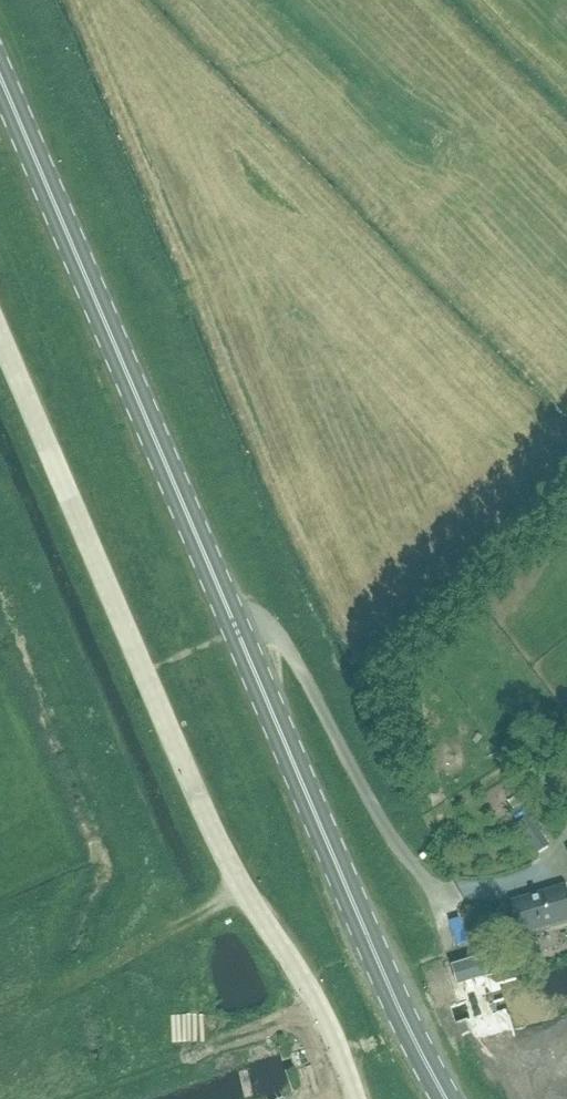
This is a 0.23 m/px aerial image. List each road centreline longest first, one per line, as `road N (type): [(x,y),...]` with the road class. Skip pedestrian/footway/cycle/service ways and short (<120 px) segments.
road 1 (unclassified): [(352,1098),(309,994),(214,838),(0,338)]
road 2 (primary): [(236,632),(0,82)]
road 3 (primary): [(444,1098),(236,632)]
road 4 (unclassified): [(236,632),(259,626),(287,651),(381,822),(436,894),(456,946)]
road 5 (track): [(316,1007),(64,1098)]
road 6 (track): [(243,891),(42,998)]

